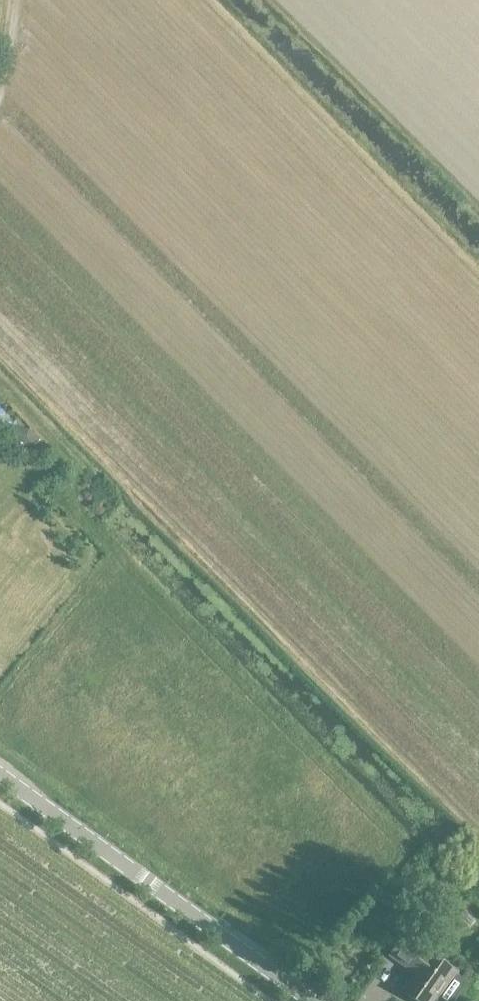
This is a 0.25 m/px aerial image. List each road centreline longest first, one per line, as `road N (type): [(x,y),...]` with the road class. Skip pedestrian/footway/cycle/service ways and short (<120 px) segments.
road 1 (unclassified): [(311,1000),(0,775)]

